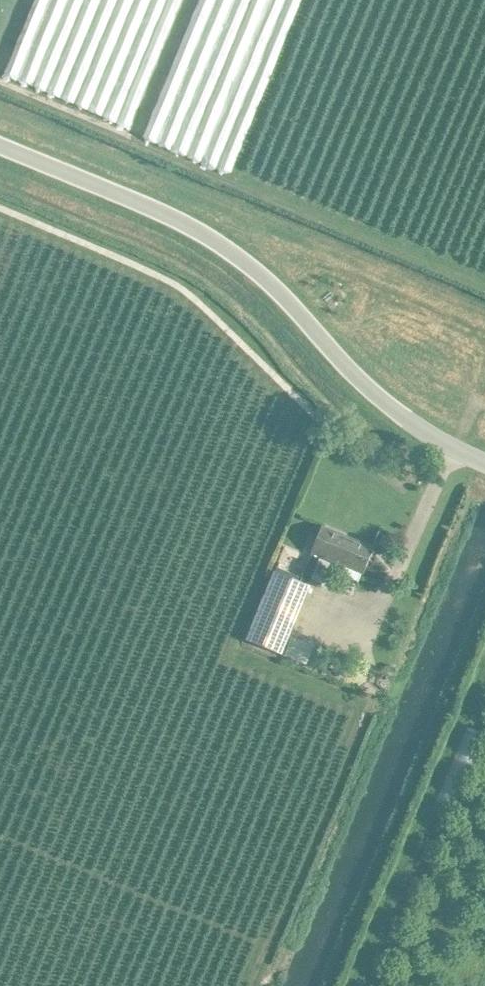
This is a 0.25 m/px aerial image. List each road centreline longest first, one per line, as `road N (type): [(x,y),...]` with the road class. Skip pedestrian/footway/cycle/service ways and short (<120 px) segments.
road 1 (unclassified): [(484,461),(364,387),(284,299),(196,231),(0,144)]

